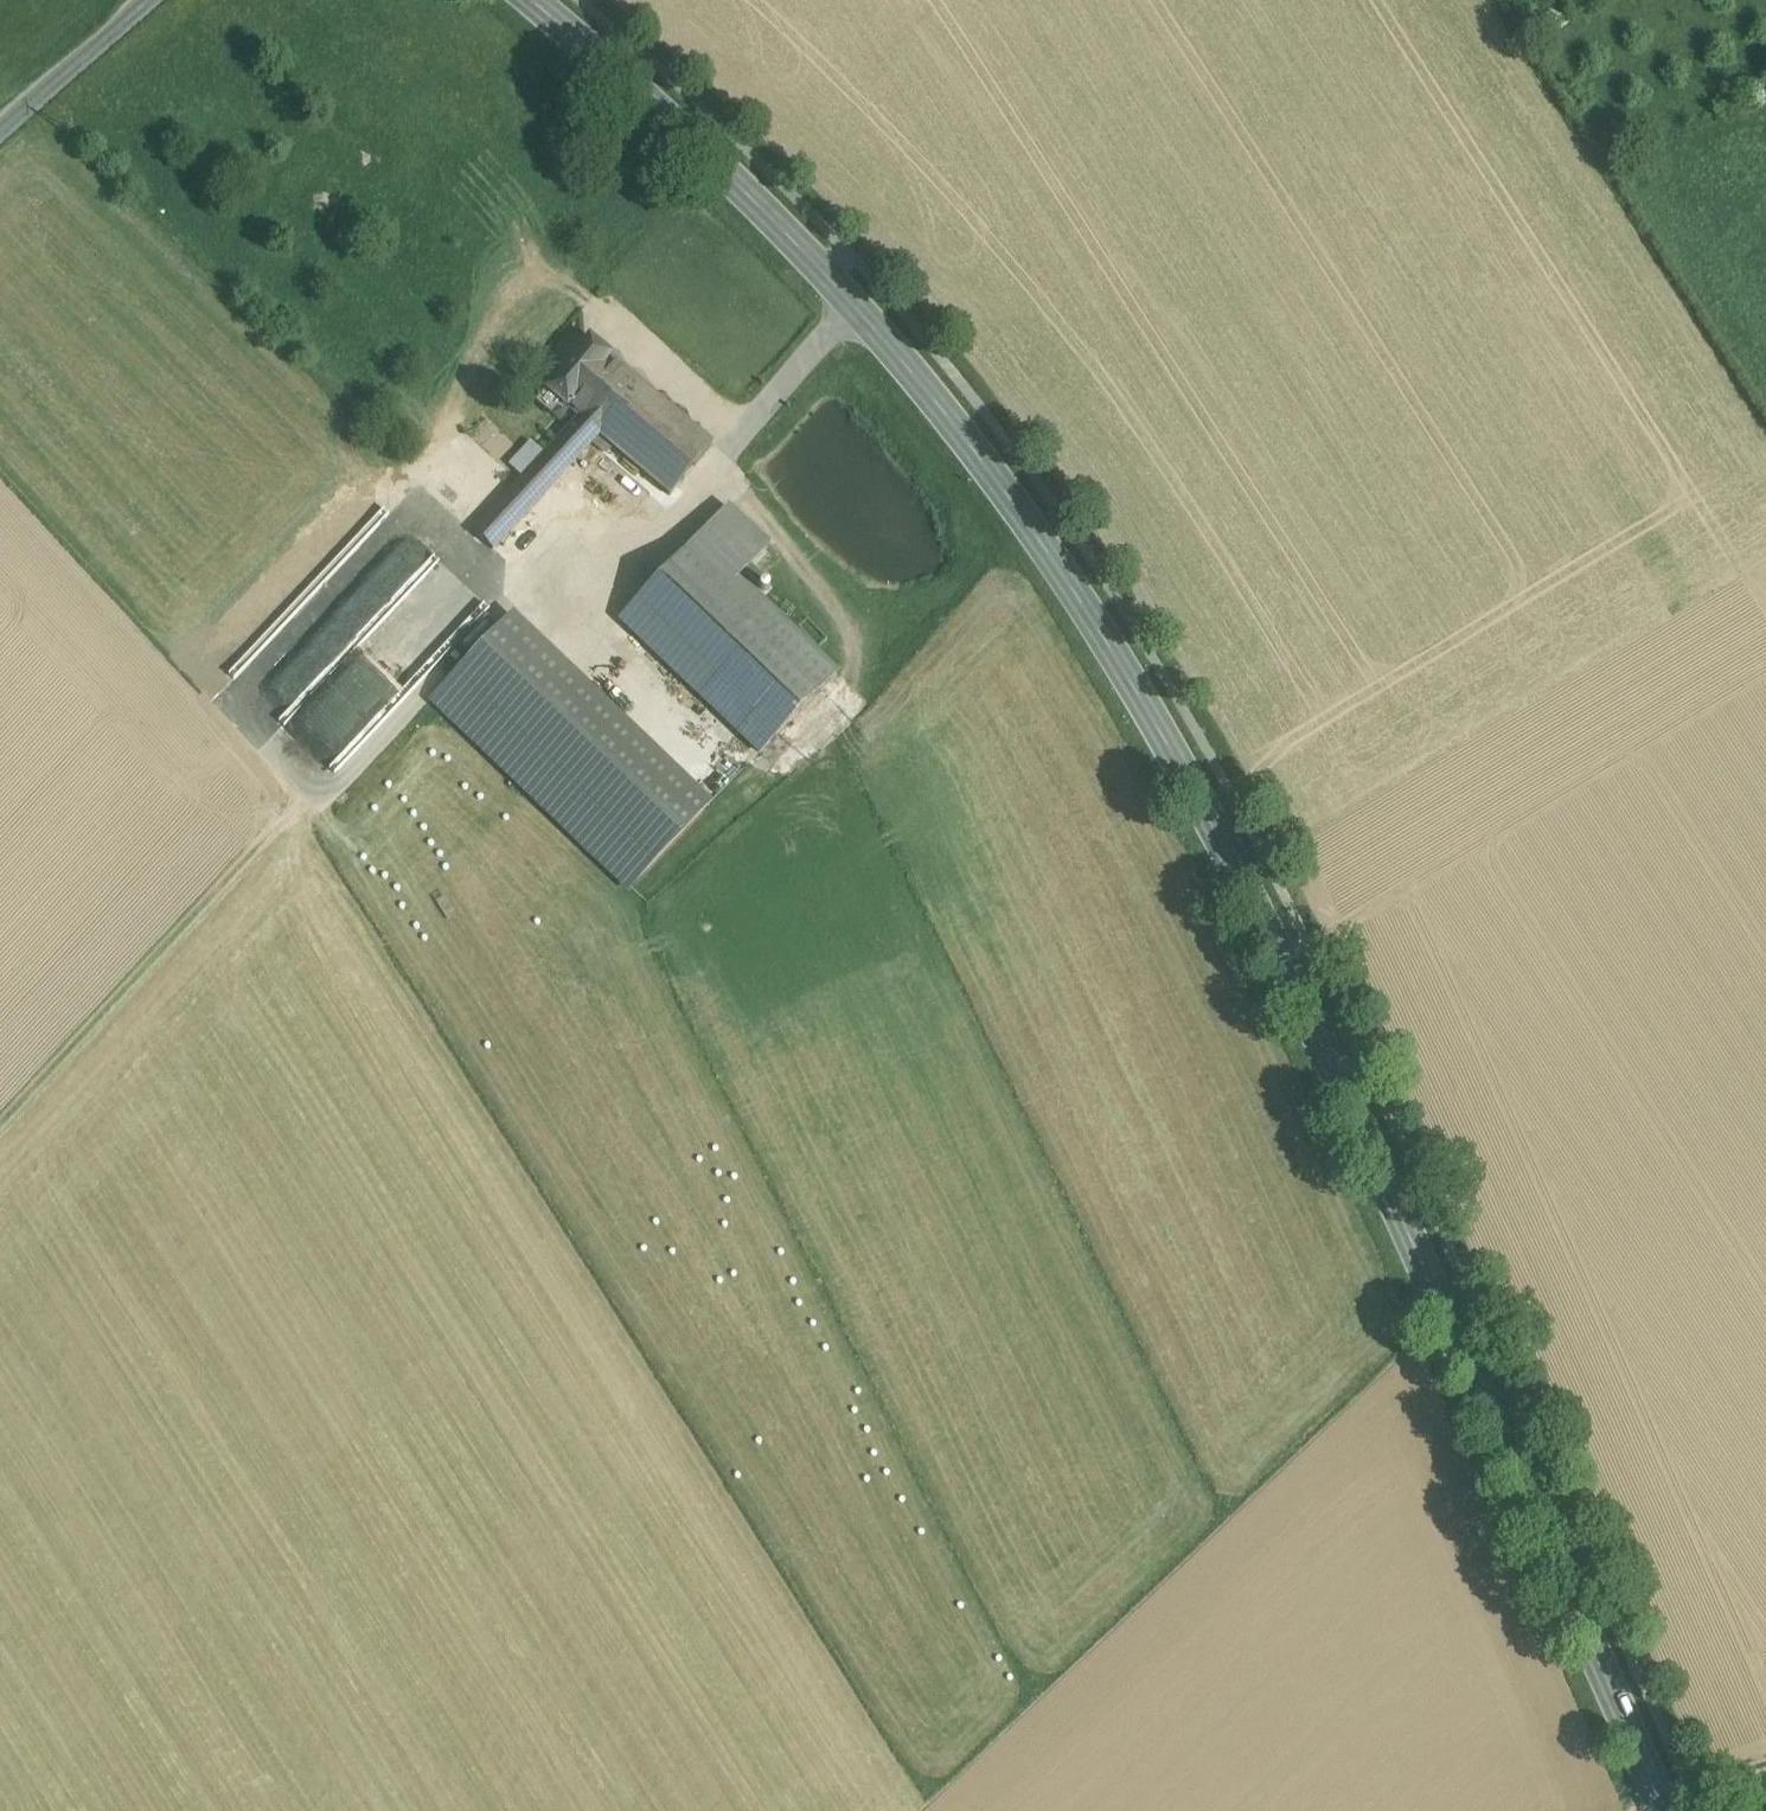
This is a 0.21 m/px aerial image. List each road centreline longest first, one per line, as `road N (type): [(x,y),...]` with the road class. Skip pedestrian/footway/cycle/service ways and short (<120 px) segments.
road 1 (secondary): [(1665,1810),(1449,1320),(1139,692),(1070,578),(852,299),(690,135),(530,0)]
road 2 (unclassified): [(144,0),(0,125)]

